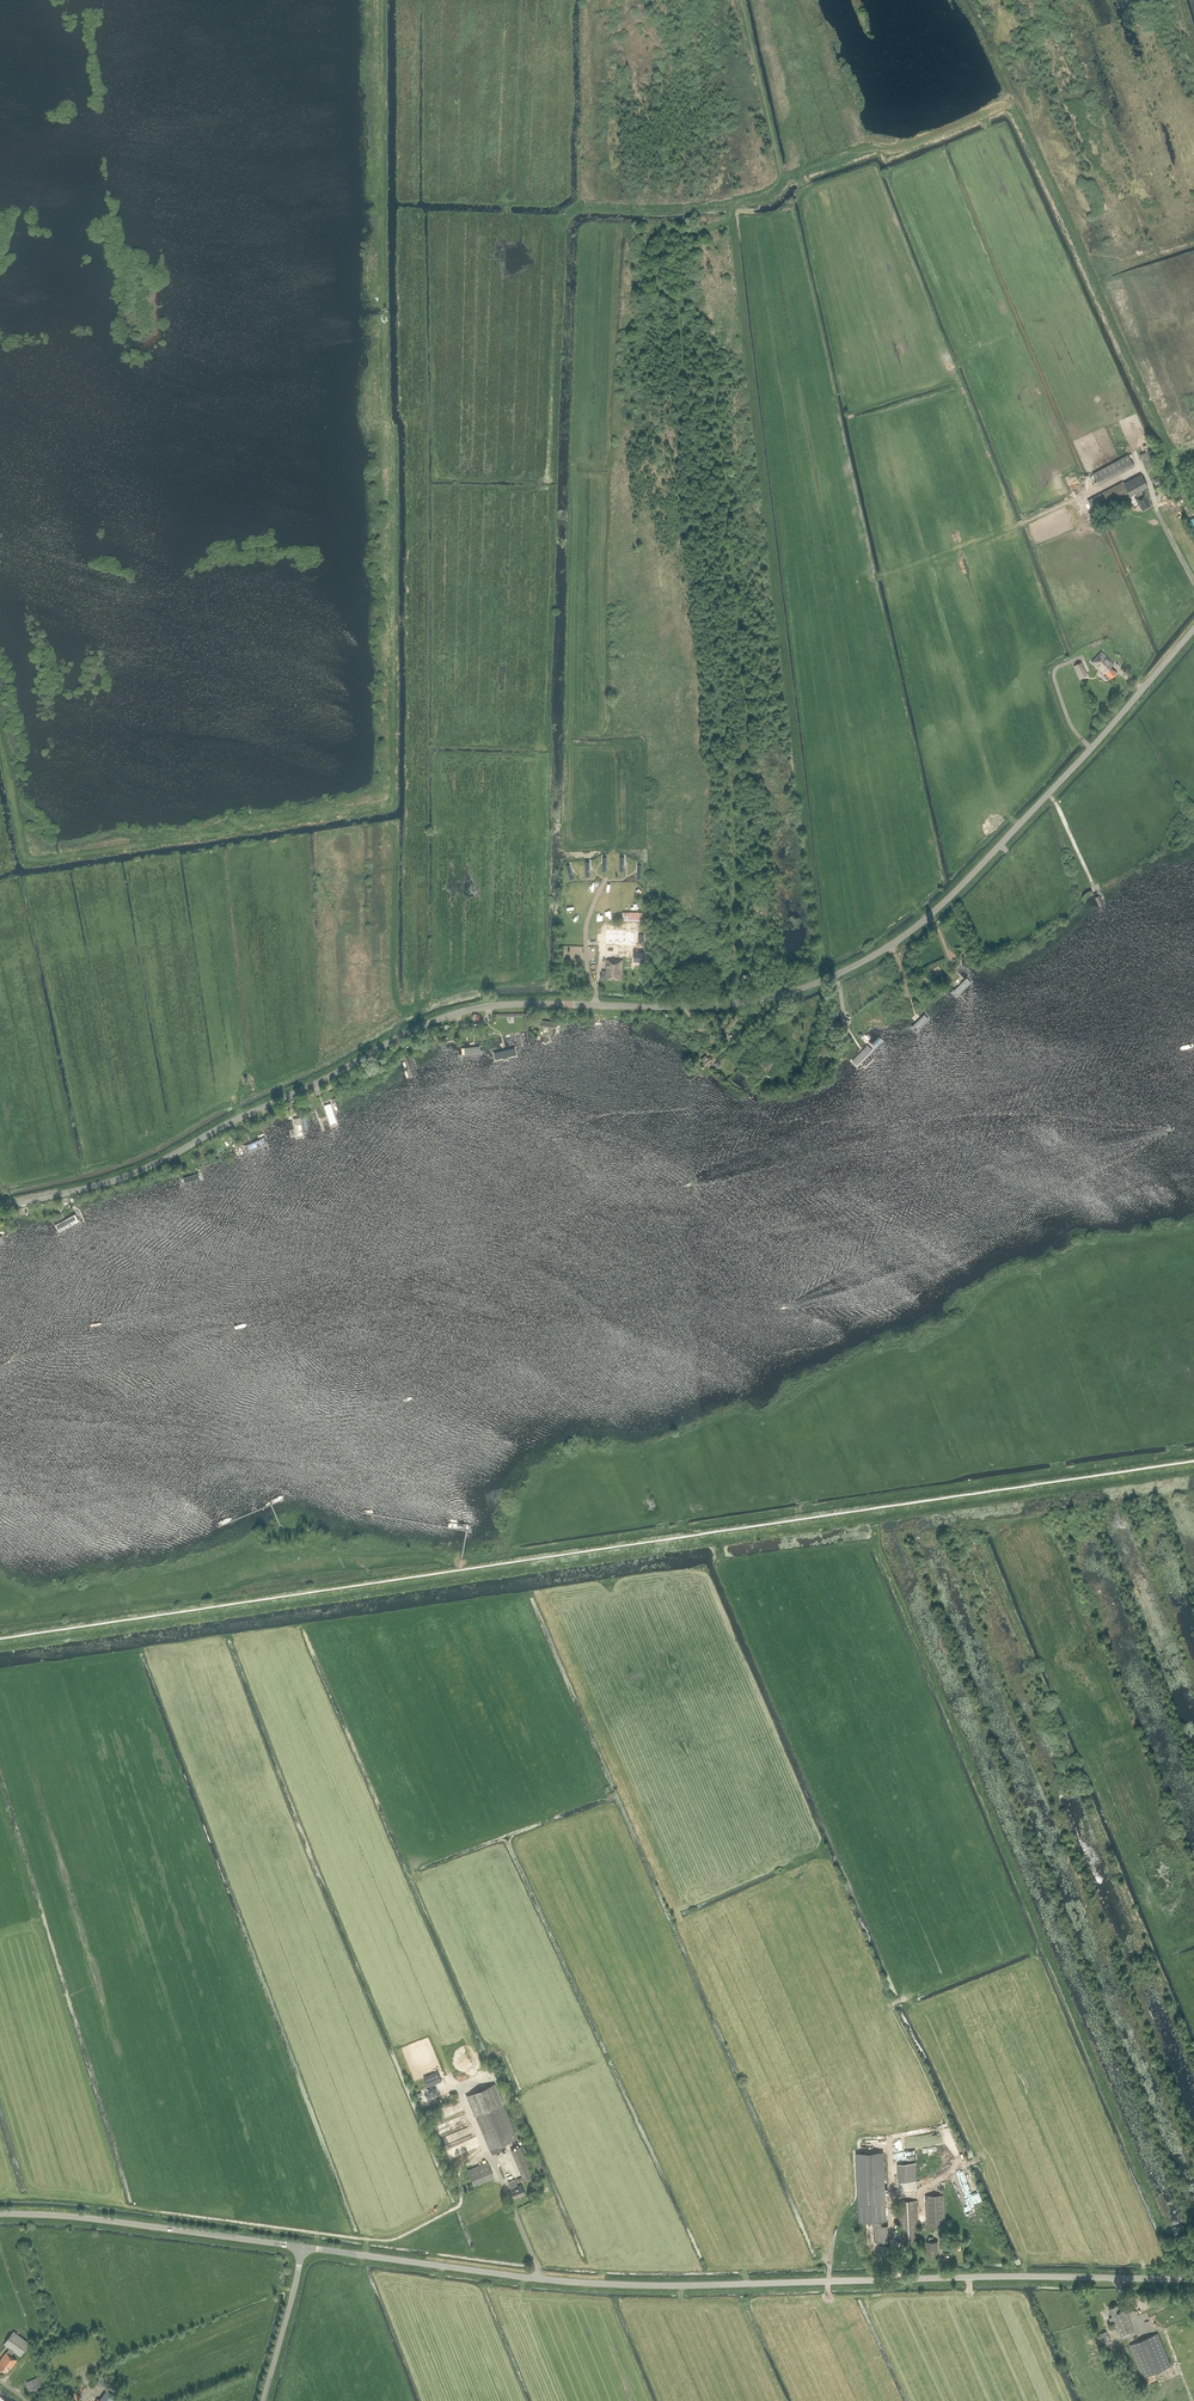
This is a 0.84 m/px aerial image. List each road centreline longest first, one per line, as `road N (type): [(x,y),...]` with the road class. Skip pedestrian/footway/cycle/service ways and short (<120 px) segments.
road 1 (unclassified): [(0,1207),(143,1169),(464,1012),(740,1003),(845,971),(907,933),(973,876),(1193,631)]
road 2 (tertiary): [(302,2247),(610,2285),(1193,2280)]
road 3 (tertiary): [(302,2247),(0,2214)]
road 4 (tertiary): [(264,2400),(302,2247)]

